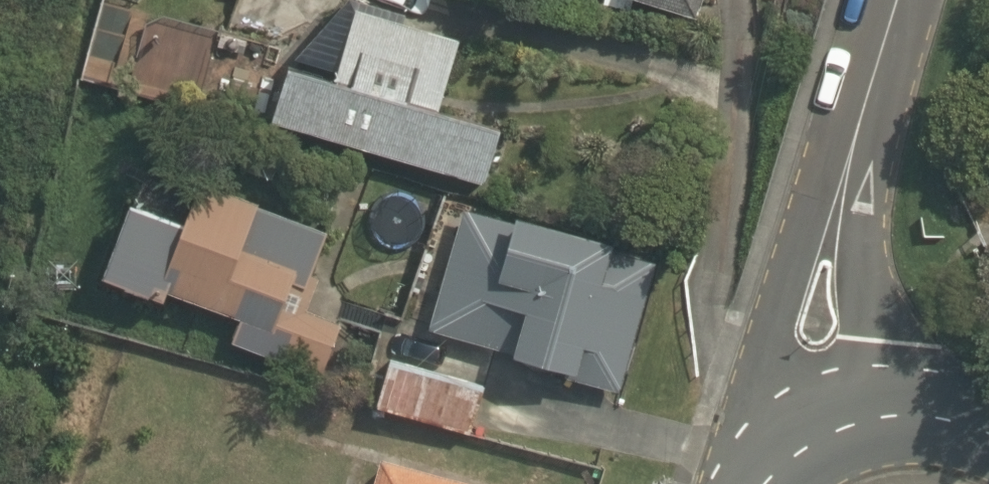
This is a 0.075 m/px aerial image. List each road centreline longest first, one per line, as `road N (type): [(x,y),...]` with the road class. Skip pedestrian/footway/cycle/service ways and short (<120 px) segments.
road 1 (residential): [(823,437),(813,338),(827,251),(900,0)]
road 2 (residential): [(823,437),(887,418),(951,418),(988,433)]

